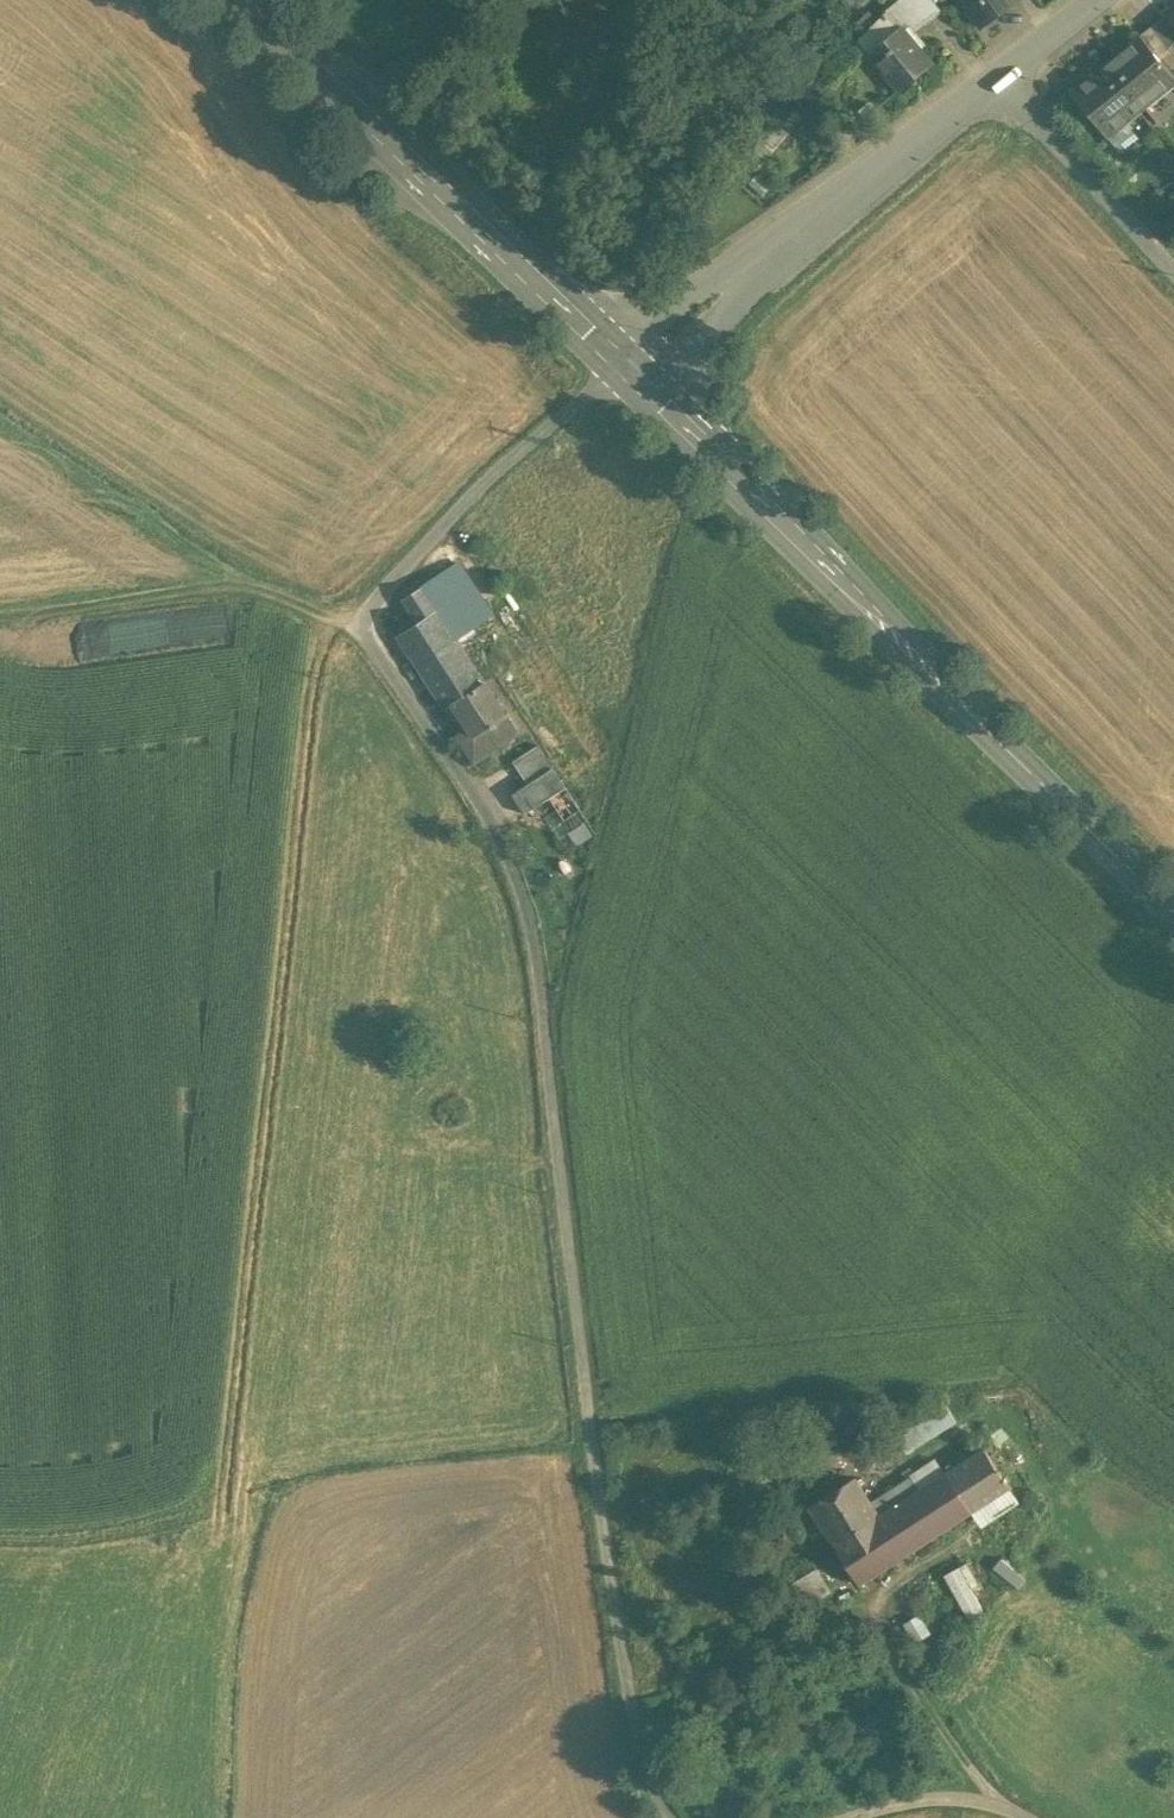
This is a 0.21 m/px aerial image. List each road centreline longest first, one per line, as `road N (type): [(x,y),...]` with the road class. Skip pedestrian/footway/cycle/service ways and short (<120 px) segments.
road 1 (secondary): [(1173,910),(629,367)]
road 2 (secondary): [(629,367),(239,0)]
road 3 (residential): [(629,367),(998,77)]
road 4 (track): [(364,625),(245,578),(0,419)]
road 5 (residential): [(1173,264),(998,77)]
road 6 (track): [(0,617),(245,578)]
road 7 (track): [(0,1538),(64,1540),(219,1503)]
road 8 (residential): [(998,77),(1094,0)]

